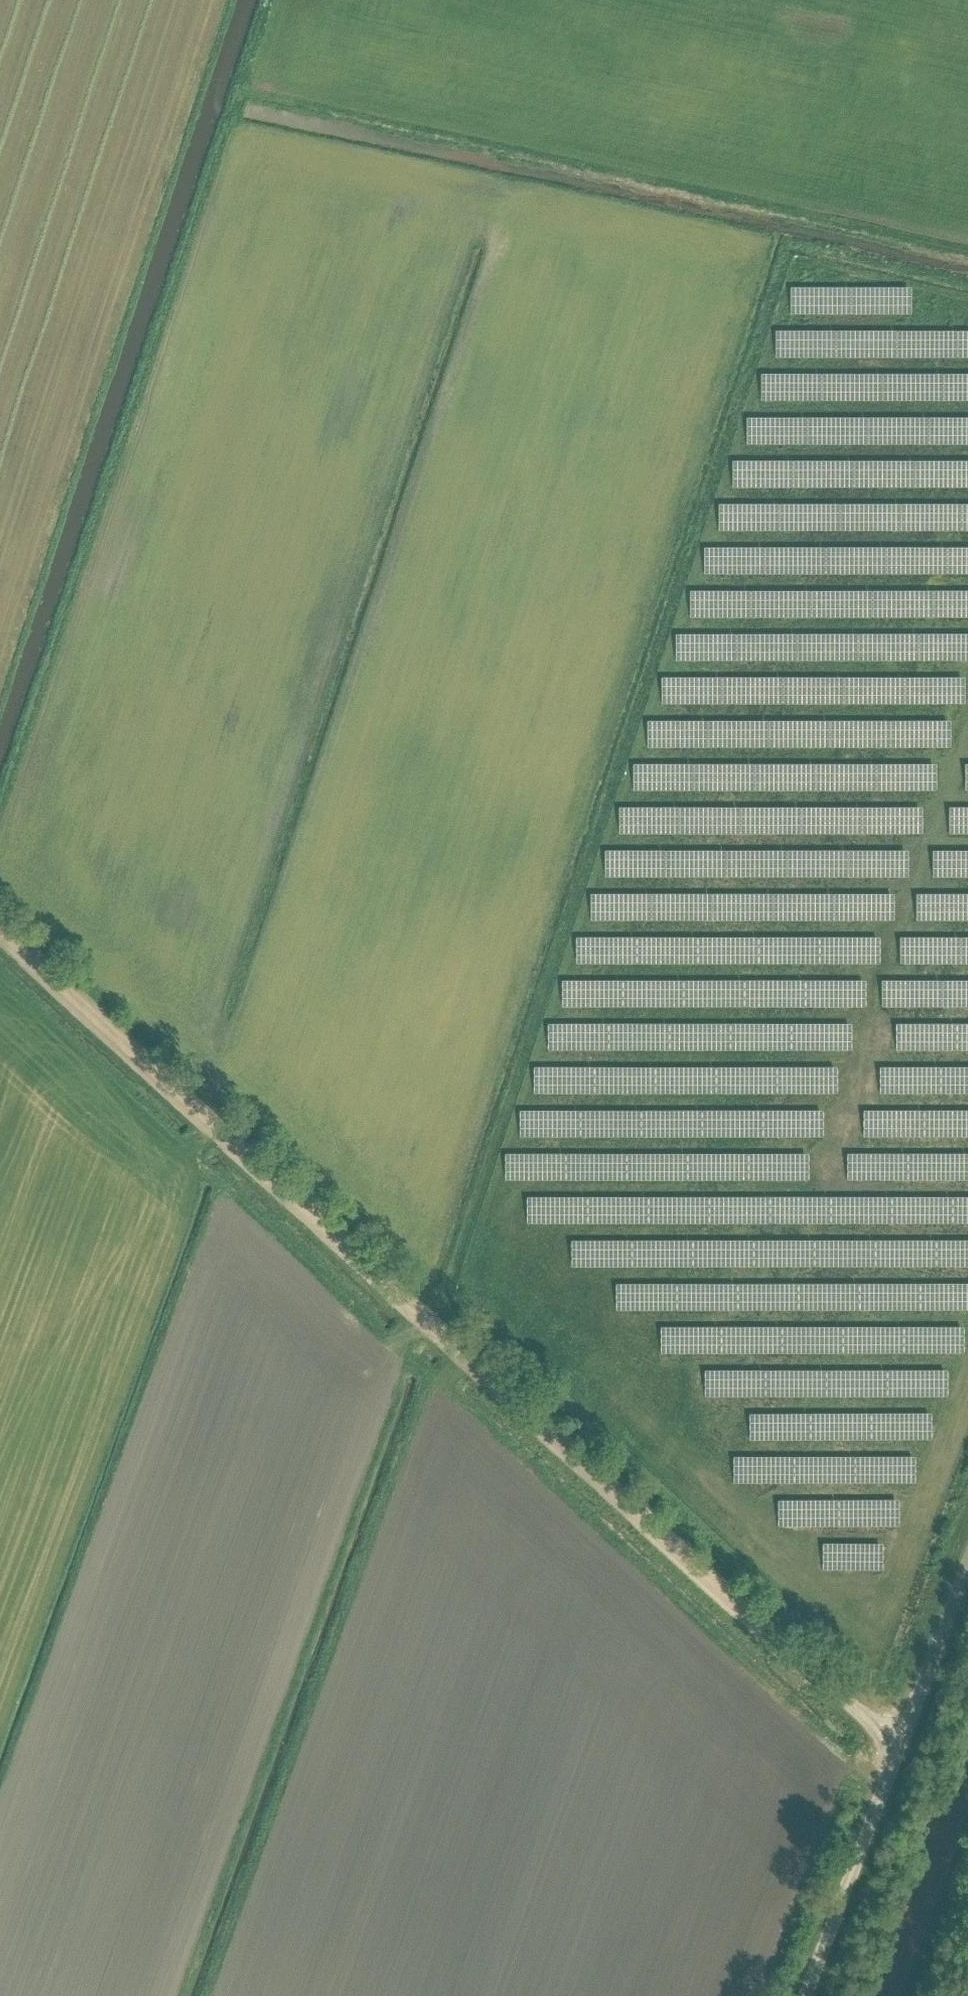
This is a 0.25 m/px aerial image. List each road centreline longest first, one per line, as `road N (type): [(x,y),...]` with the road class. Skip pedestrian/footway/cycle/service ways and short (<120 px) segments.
road 1 (track): [(0,927),(849,1702),(901,1739)]
road 2 (tertiary): [(802,1995),(967,1565)]
road 3 (track): [(906,1995),(967,1831)]

